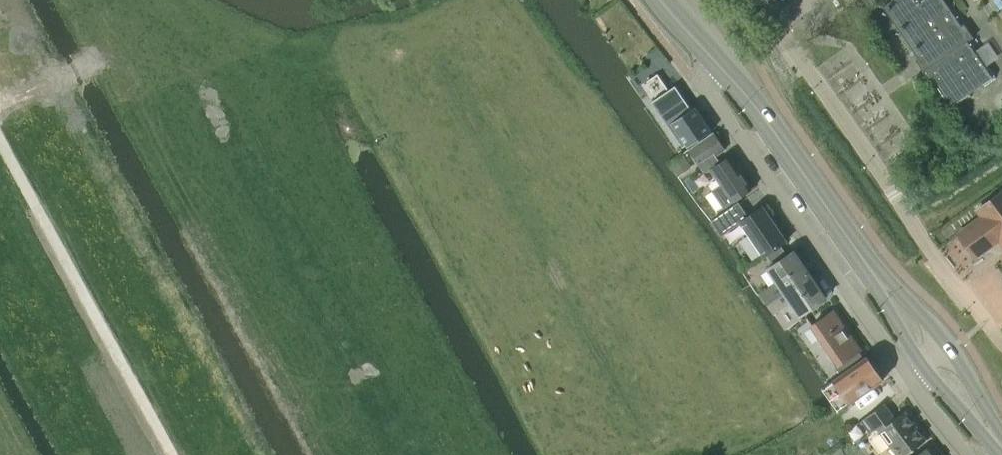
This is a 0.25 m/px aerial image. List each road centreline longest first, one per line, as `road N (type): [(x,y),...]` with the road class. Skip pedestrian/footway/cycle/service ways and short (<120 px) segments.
road 1 (residential): [(714,58),(701,85),(968,454)]
road 2 (primary): [(1001,441),(714,58)]
road 3 (unclassified): [(755,0),(1001,337)]
road 4 (track): [(170,454),(0,141)]

